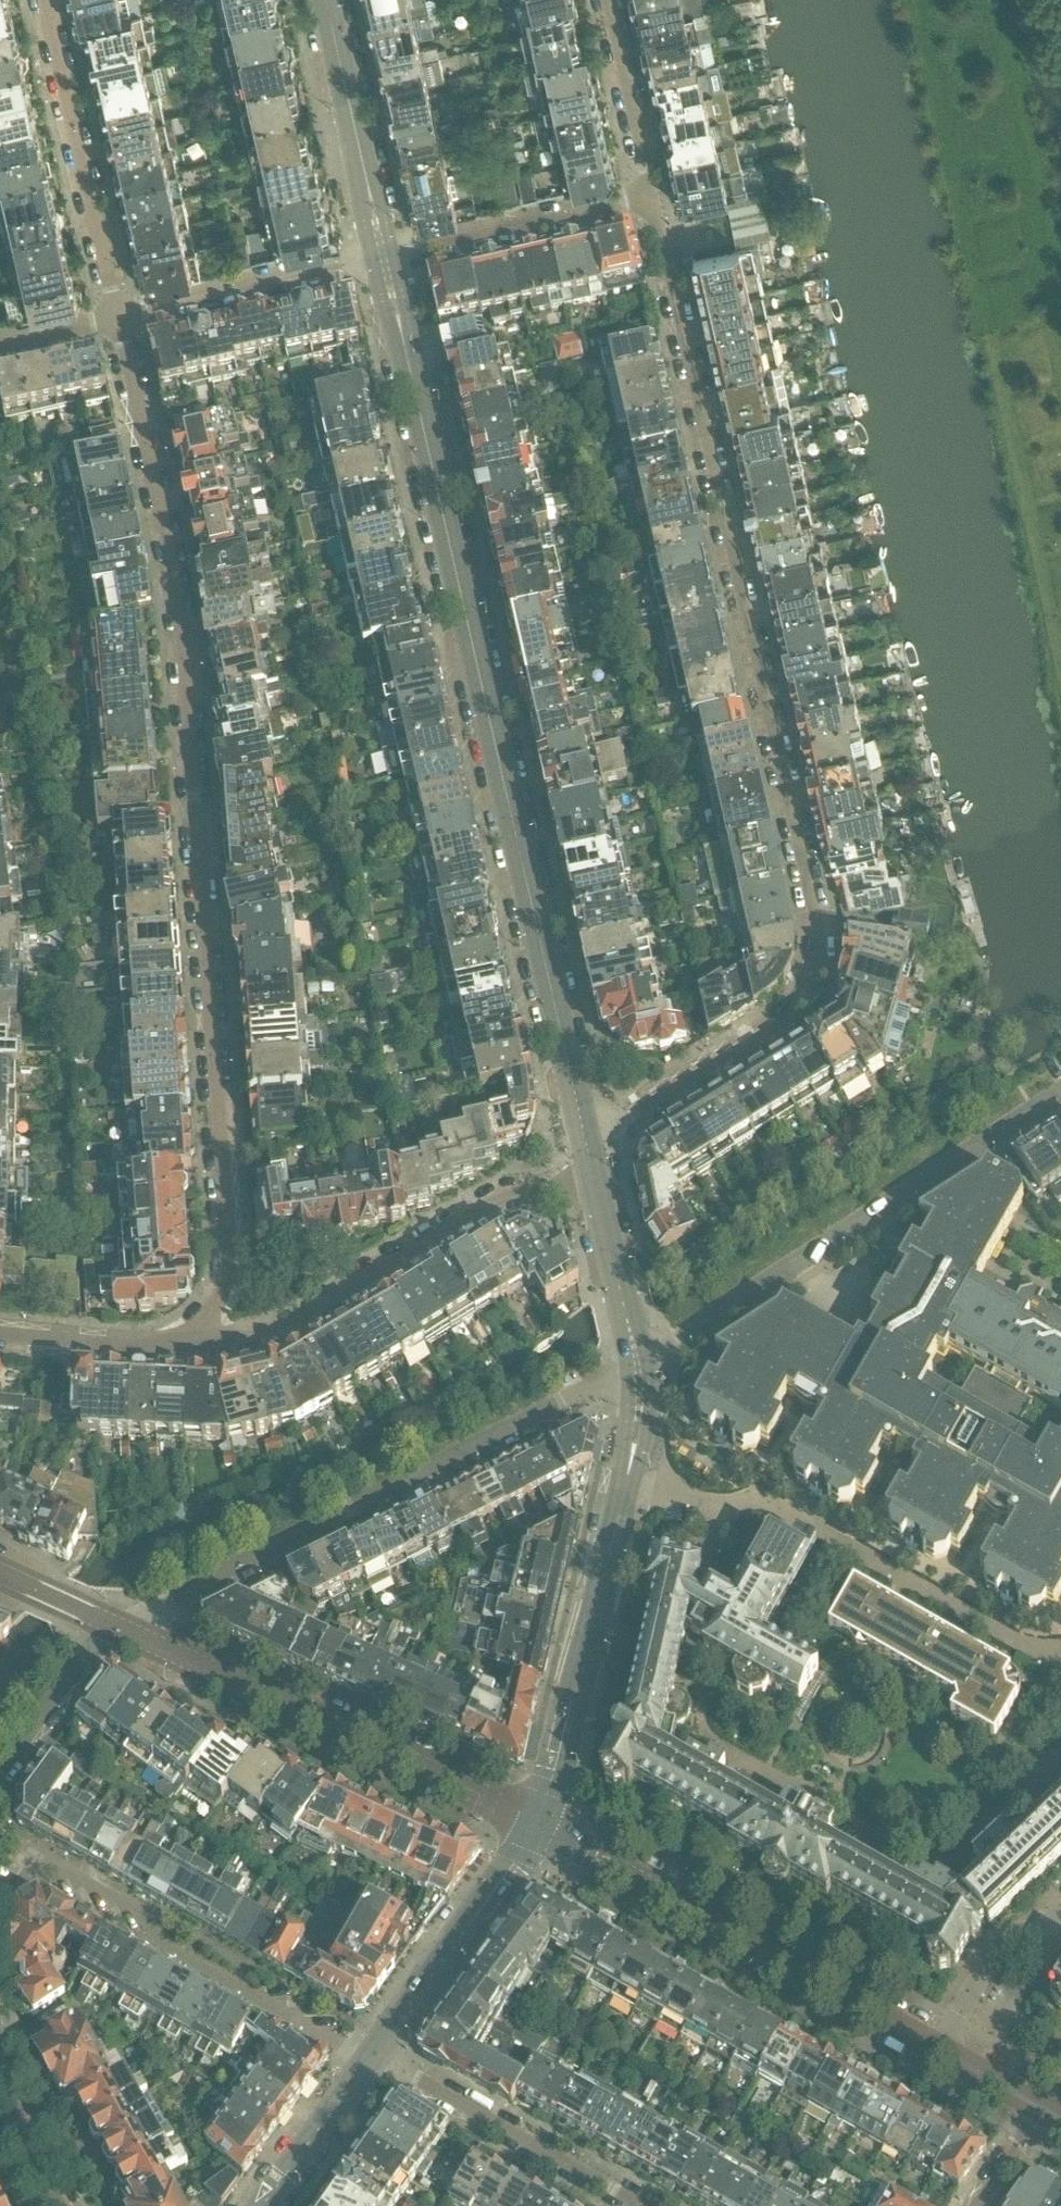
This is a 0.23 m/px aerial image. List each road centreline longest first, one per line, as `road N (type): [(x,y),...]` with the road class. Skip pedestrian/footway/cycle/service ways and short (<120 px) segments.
road 1 (residential): [(652,196),(820,950),(794,1013),(586,1141)]
road 2 (residential): [(116,321),(182,609),(220,1033),(228,1274),(194,1345)]
road 3 (residential): [(586,1141),(384,255)]
road 4 (residential): [(111,1623),(155,1608),(637,1362)]
road 5 (residential): [(1060,1090),(637,1362)]
road 6 (residential): [(1060,1664),(766,1501),(720,1506),(629,1477)]
road 7 (residential): [(539,1827),(111,1623)]
road 8 (residential): [(941,2051),(539,1827)]
road 9 (residential): [(0,1892),(52,1860),(152,1917),(176,1952),(371,2057)]
road 10 (residential): [(596,1182),(508,1194),(404,1259),(249,1334),(194,1345)]
road 11 (residential): [(539,1827),(629,1477)]
road 12 (residential): [(47,0),(116,321)]
road 13 (residential): [(642,2205),(371,2057)]
road 14 (residential): [(371,2057),(539,1827)]
road 15 (residential): [(116,321),(384,255)]
road 16 (residential): [(384,255),(652,196)]
road 17 (residential): [(384,255),(327,0)]
road 18 (residential): [(652,196),(606,0)]
road 19 (residential): [(194,1345),(0,1331)]
road 20 (residential): [(1060,1908),(989,1956),(941,2051)]
road 21 (residential): [(0,1774),(111,1623)]
road 22 (residential): [(637,1362),(596,1182)]
road 23 (residential): [(265,2205),(371,2057)]
road 24 (residential): [(62,2205),(0,2066)]
road 25 (residential): [(111,1623),(0,1572)]

